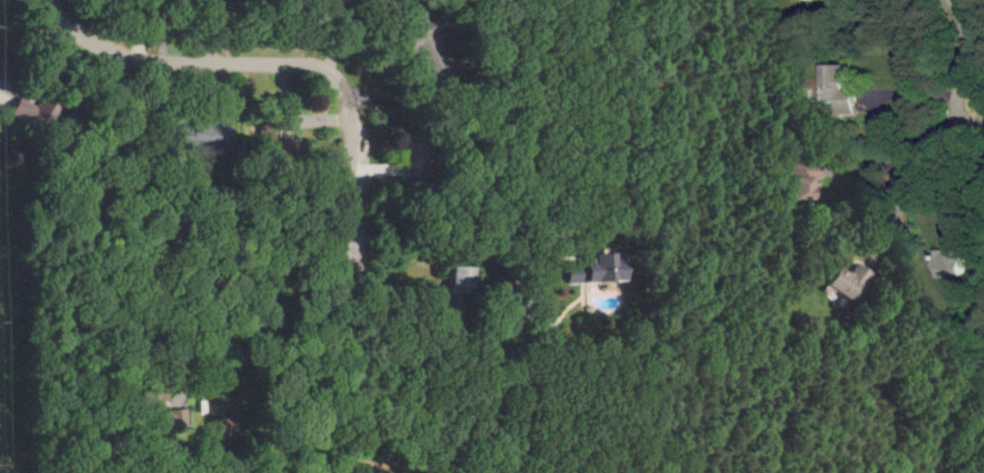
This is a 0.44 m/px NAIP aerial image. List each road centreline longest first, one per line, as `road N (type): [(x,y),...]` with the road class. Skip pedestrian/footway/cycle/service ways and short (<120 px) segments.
road 1 (residential): [(46,0),(83,38),(112,52),(161,64),(298,63),(344,80),(360,118),(353,242)]

